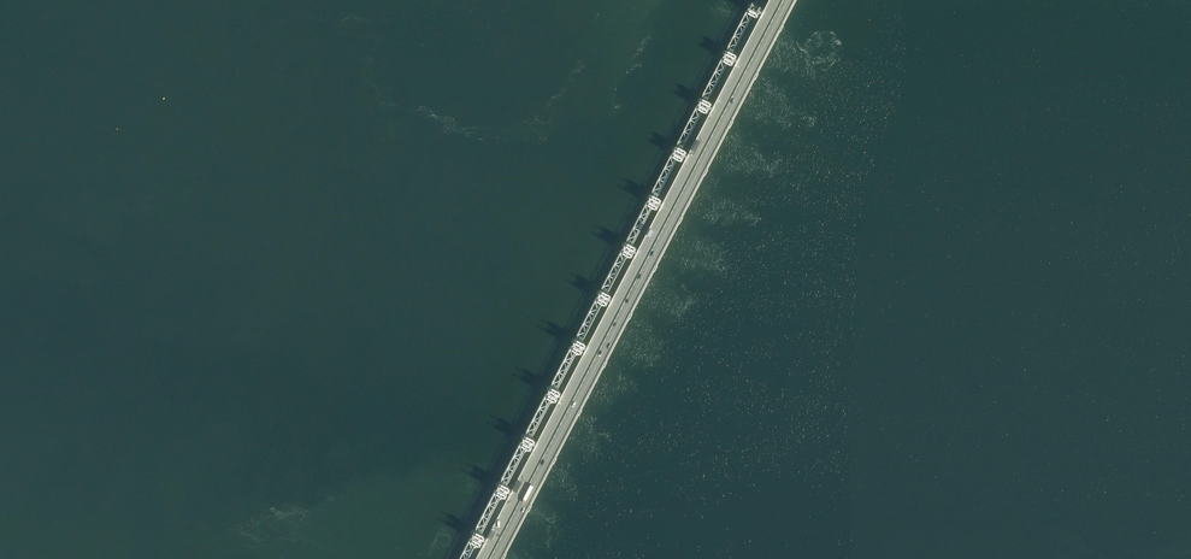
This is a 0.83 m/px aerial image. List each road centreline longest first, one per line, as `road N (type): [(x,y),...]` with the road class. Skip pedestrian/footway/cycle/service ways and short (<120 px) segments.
road 1 (unclassified): [(481,558),(775,0)]
road 2 (primary): [(494,558),(787,0)]

